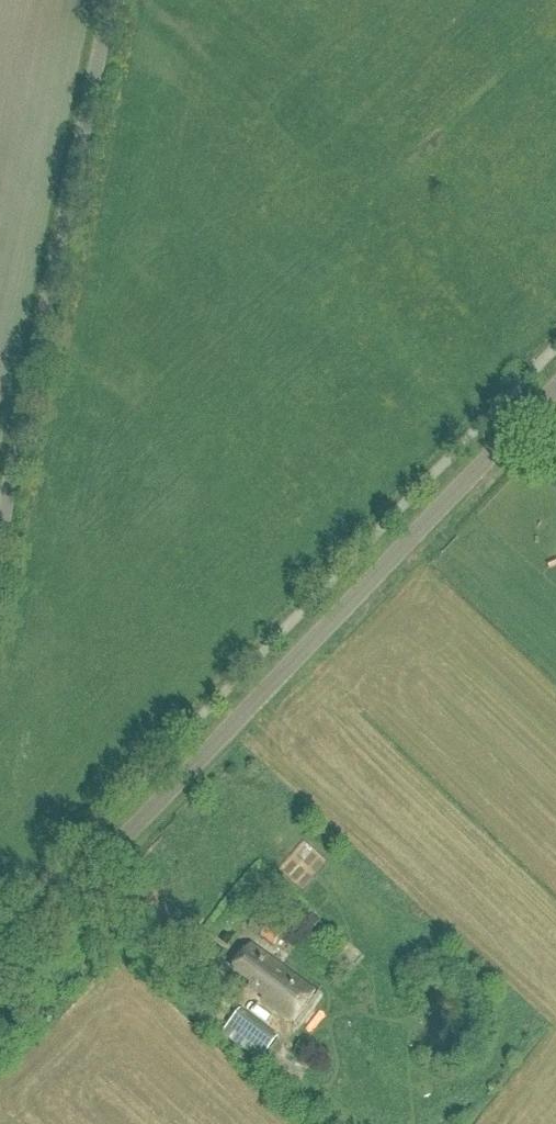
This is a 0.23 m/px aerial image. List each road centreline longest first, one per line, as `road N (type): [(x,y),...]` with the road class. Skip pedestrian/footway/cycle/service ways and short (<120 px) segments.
road 1 (unclassified): [(0,969),(555,388)]
road 2 (unclassified): [(115,0),(0,548)]

